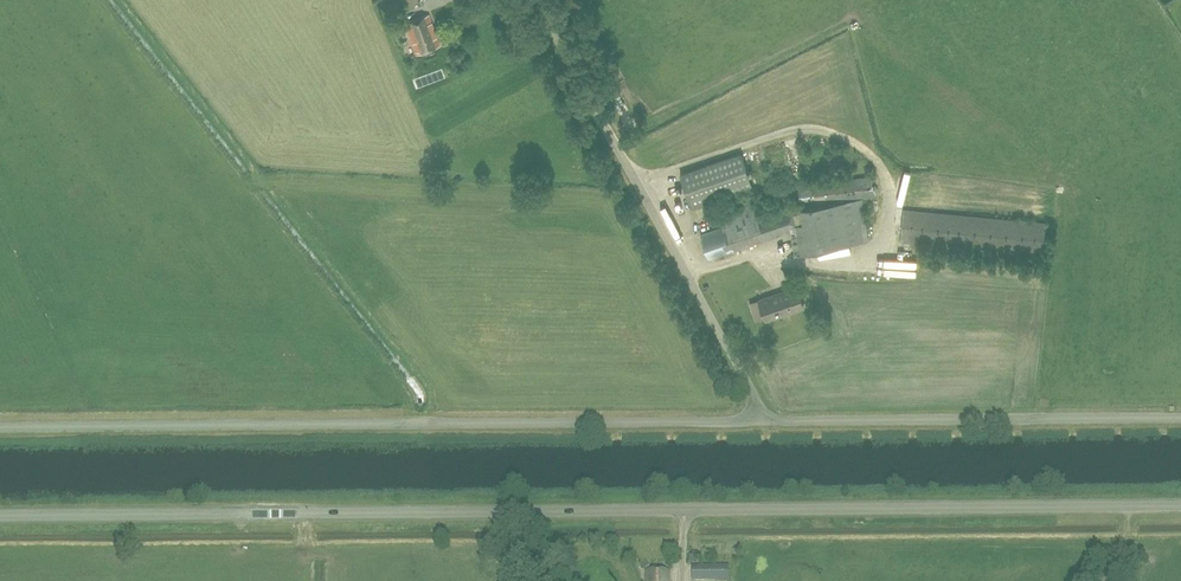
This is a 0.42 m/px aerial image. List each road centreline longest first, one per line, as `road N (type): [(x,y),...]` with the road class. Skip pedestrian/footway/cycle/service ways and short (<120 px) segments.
road 1 (unclassified): [(1180,506),(0,515)]
road 2 (unclassified): [(758,421),(0,427)]
road 3 (unclassified): [(758,421),(750,389),(535,0)]
road 4 (unclassified): [(1180,417),(758,421)]

